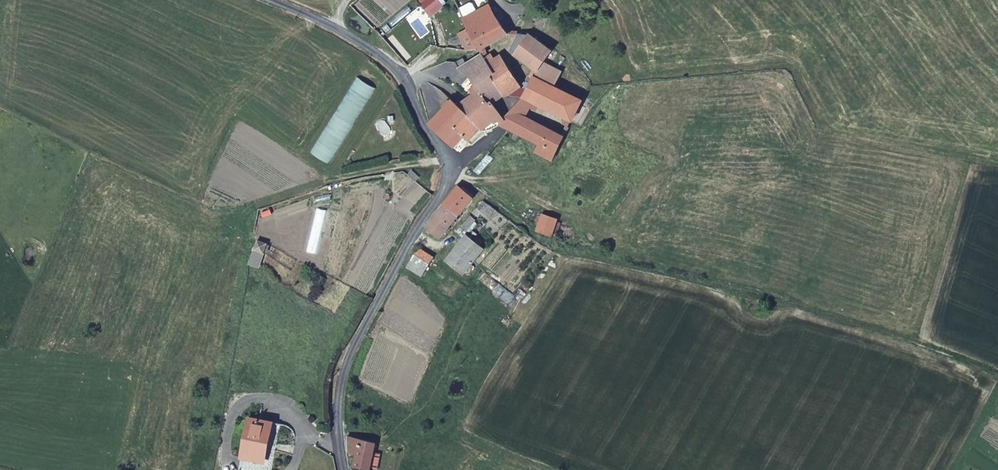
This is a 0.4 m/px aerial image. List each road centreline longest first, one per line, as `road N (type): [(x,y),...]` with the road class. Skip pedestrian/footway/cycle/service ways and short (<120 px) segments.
road 1 (track): [(446,179),(465,183),(547,243),(831,314),(997,369)]
road 2 (unclassified): [(447,169),(439,198),(343,370),(344,469)]
road 3 (unclassified): [(269,0),(334,28),(406,81),(447,169)]
road 4 (track): [(445,159),(315,184),(238,219)]

